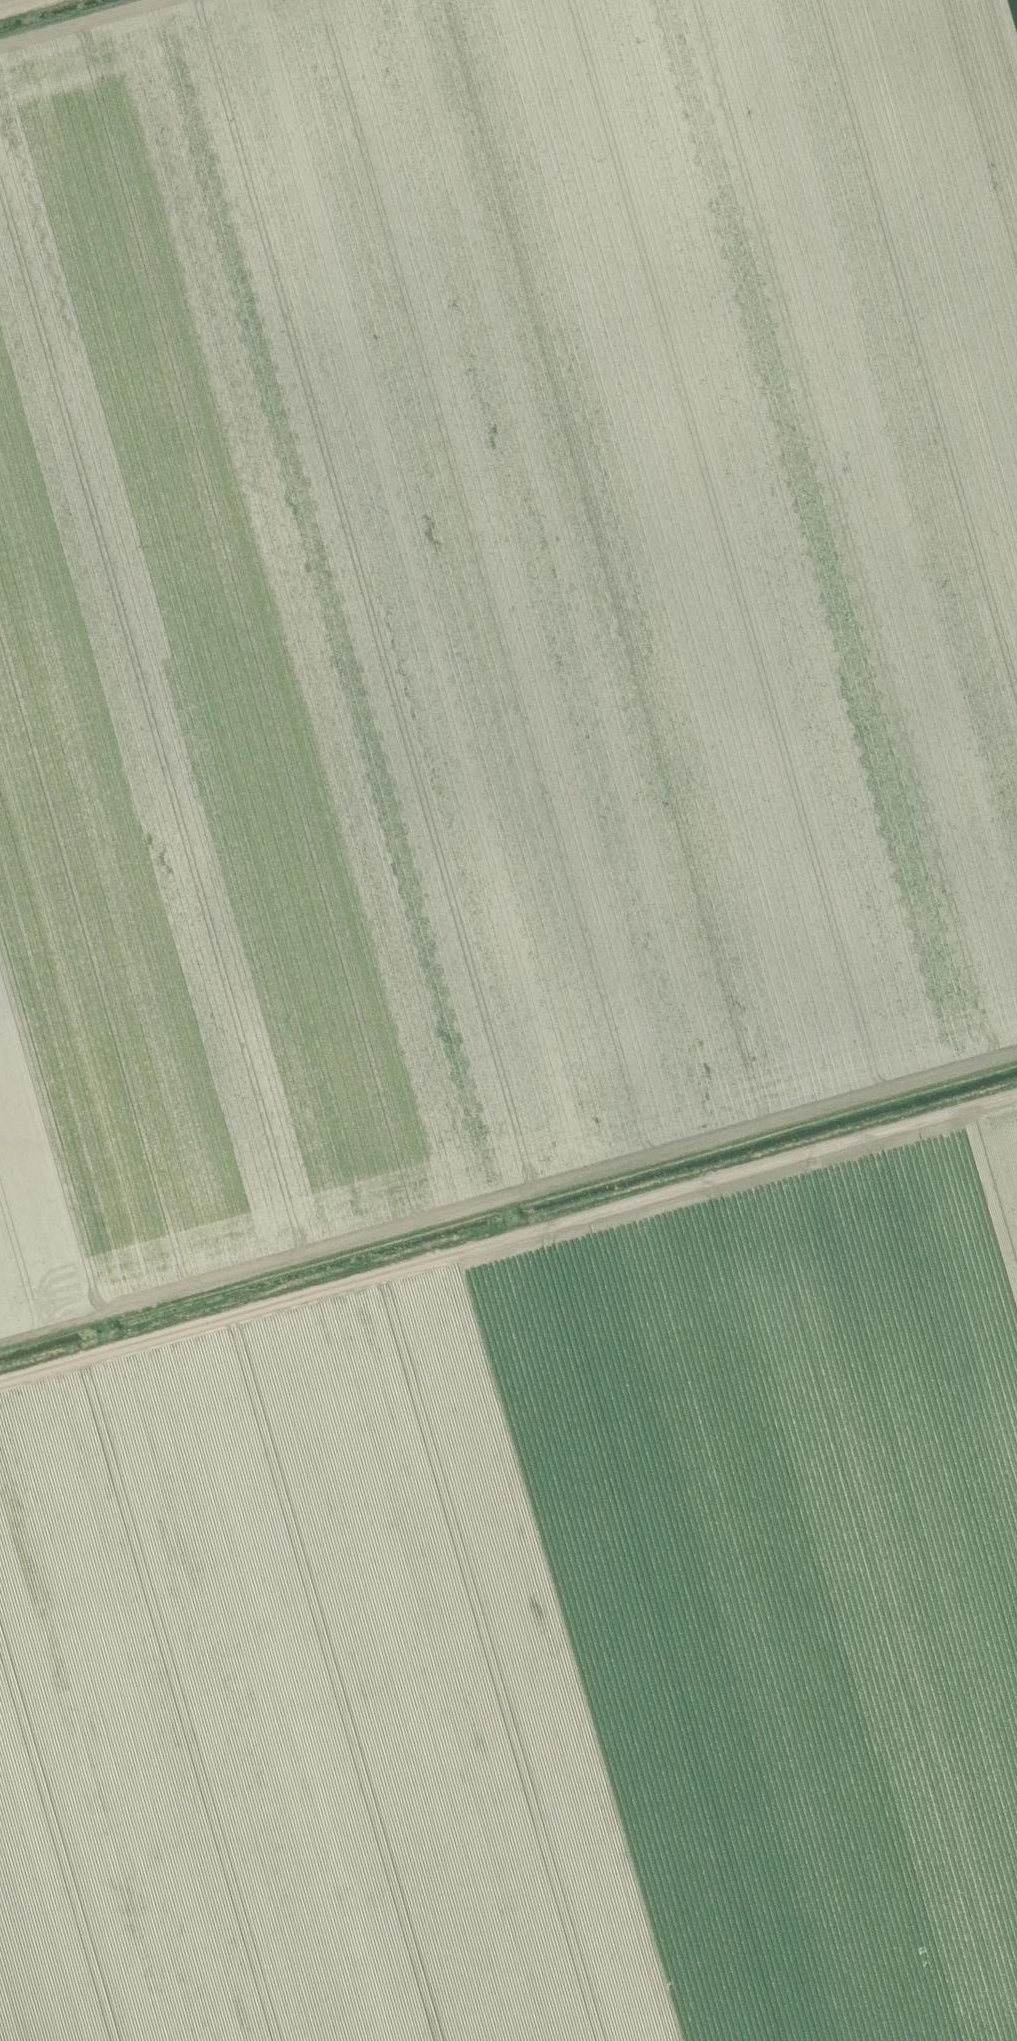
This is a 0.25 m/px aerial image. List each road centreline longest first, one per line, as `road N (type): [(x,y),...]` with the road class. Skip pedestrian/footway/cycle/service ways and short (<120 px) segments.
road 1 (track): [(0,44),(156,0)]

